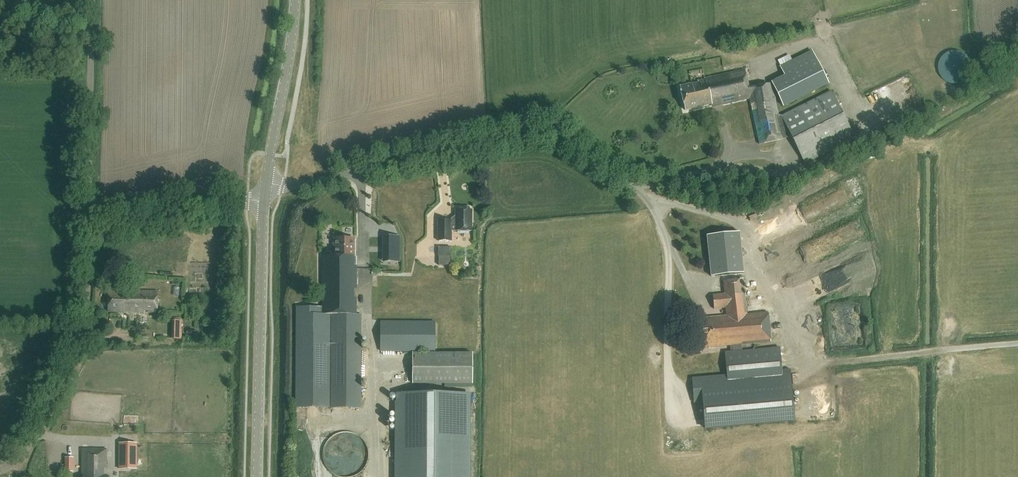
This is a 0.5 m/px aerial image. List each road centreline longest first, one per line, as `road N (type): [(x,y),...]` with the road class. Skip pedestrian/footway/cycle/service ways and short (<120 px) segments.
road 1 (unclassified): [(266,192),(507,135),(544,134),(633,185),(683,270)]
road 2 (track): [(645,199),(724,218),(748,232),(809,361),(1017,343)]
road 3 (tertiary): [(258,476),(266,192)]
road 4 (unclassified): [(0,470),(27,445),(81,336),(88,231)]
road 5 (unclassified): [(88,231),(92,0)]
road 6 (track): [(931,108),(813,168),(757,152),(730,160)]
road 7 (tertiary): [(266,192),(296,0)]
road 8 (unclassified): [(88,231),(266,192)]
road 9 (track): [(876,134),(816,43),(789,48)]

